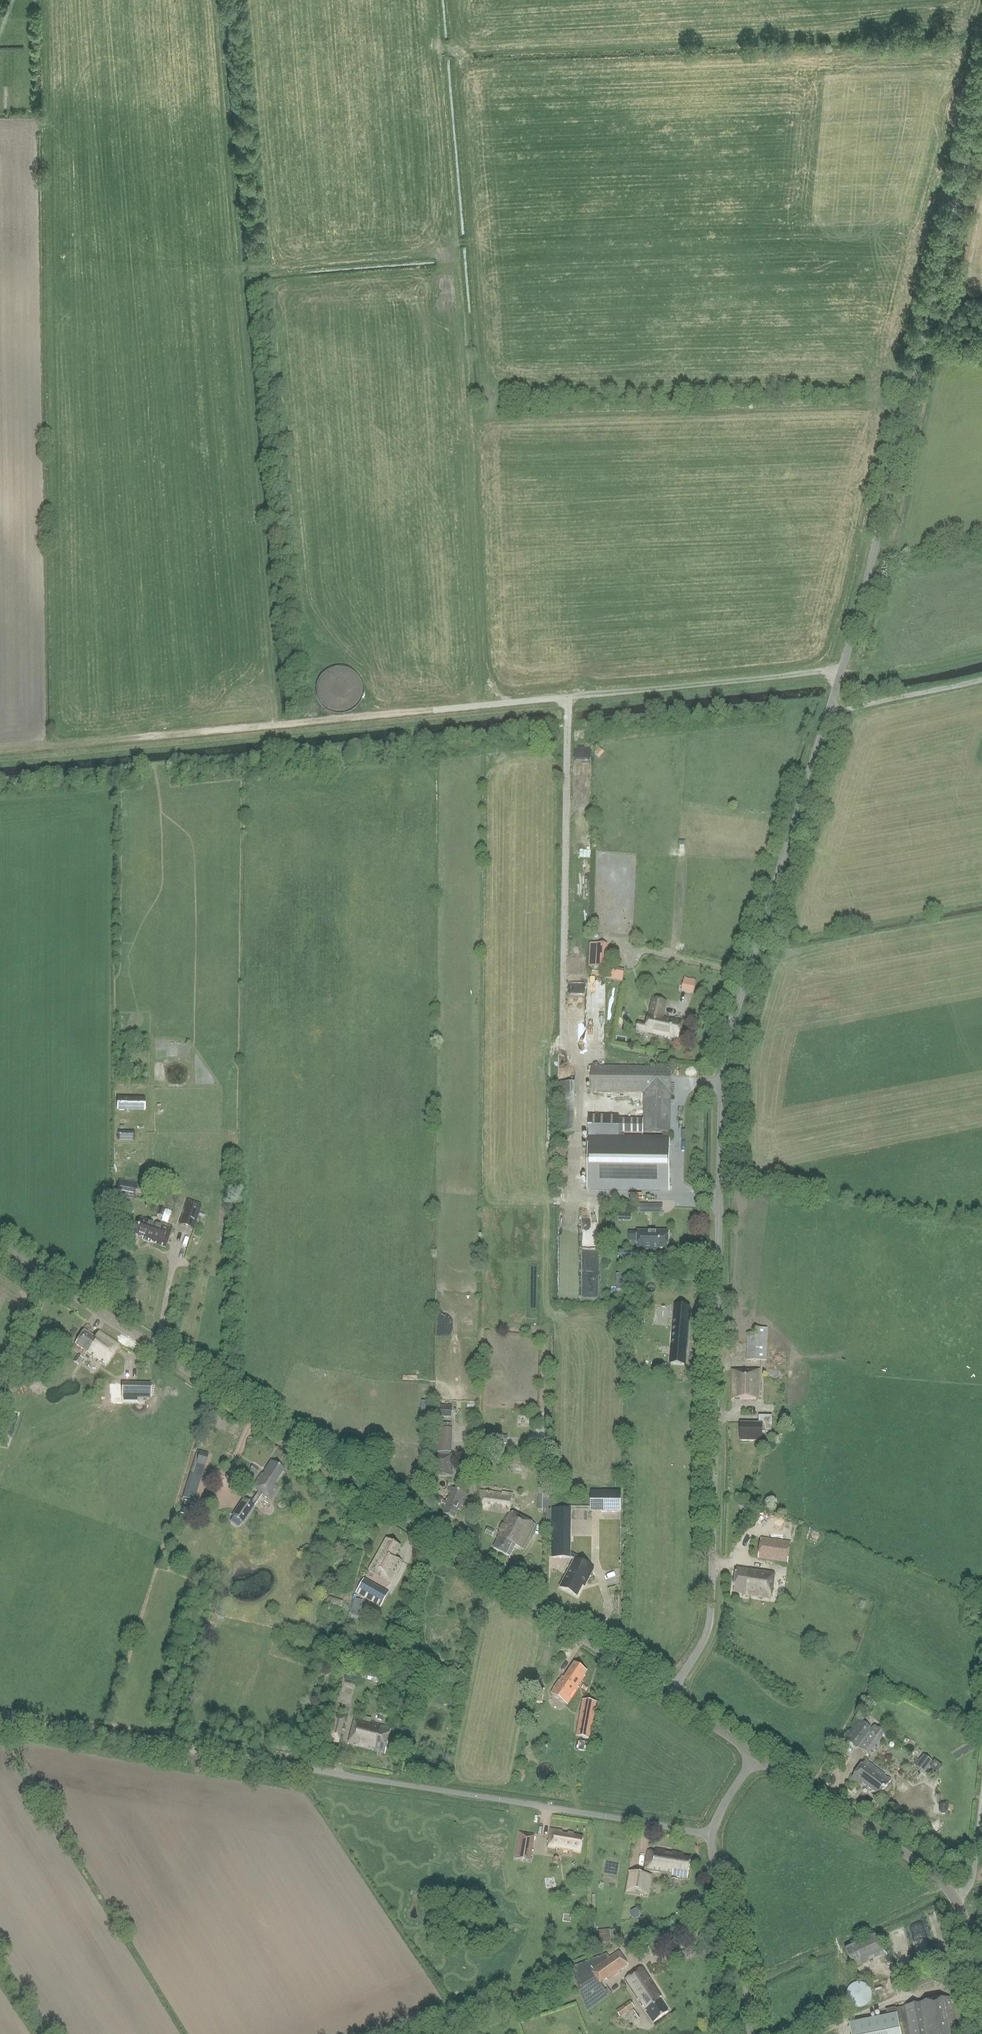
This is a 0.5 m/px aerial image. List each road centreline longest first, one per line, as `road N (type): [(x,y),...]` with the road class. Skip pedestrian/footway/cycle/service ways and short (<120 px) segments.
road 1 (unclassified): [(669,1695),(709,1622),(727,1048),(863,591),(981,104)]
road 2 (track): [(981,654),(879,673),(54,749)]
road 3 (tertiary): [(669,1695),(0,1244)]
road 4 (unclassified): [(712,1834),(291,1764)]
road 5 (track): [(291,1764),(0,1714)]
road 6 (tertiary): [(958,1899),(940,1879),(755,1755)]
road 7 (unclassified): [(749,2033),(745,1981),(712,1834)]
road 8 (track): [(981,677),(829,709)]

